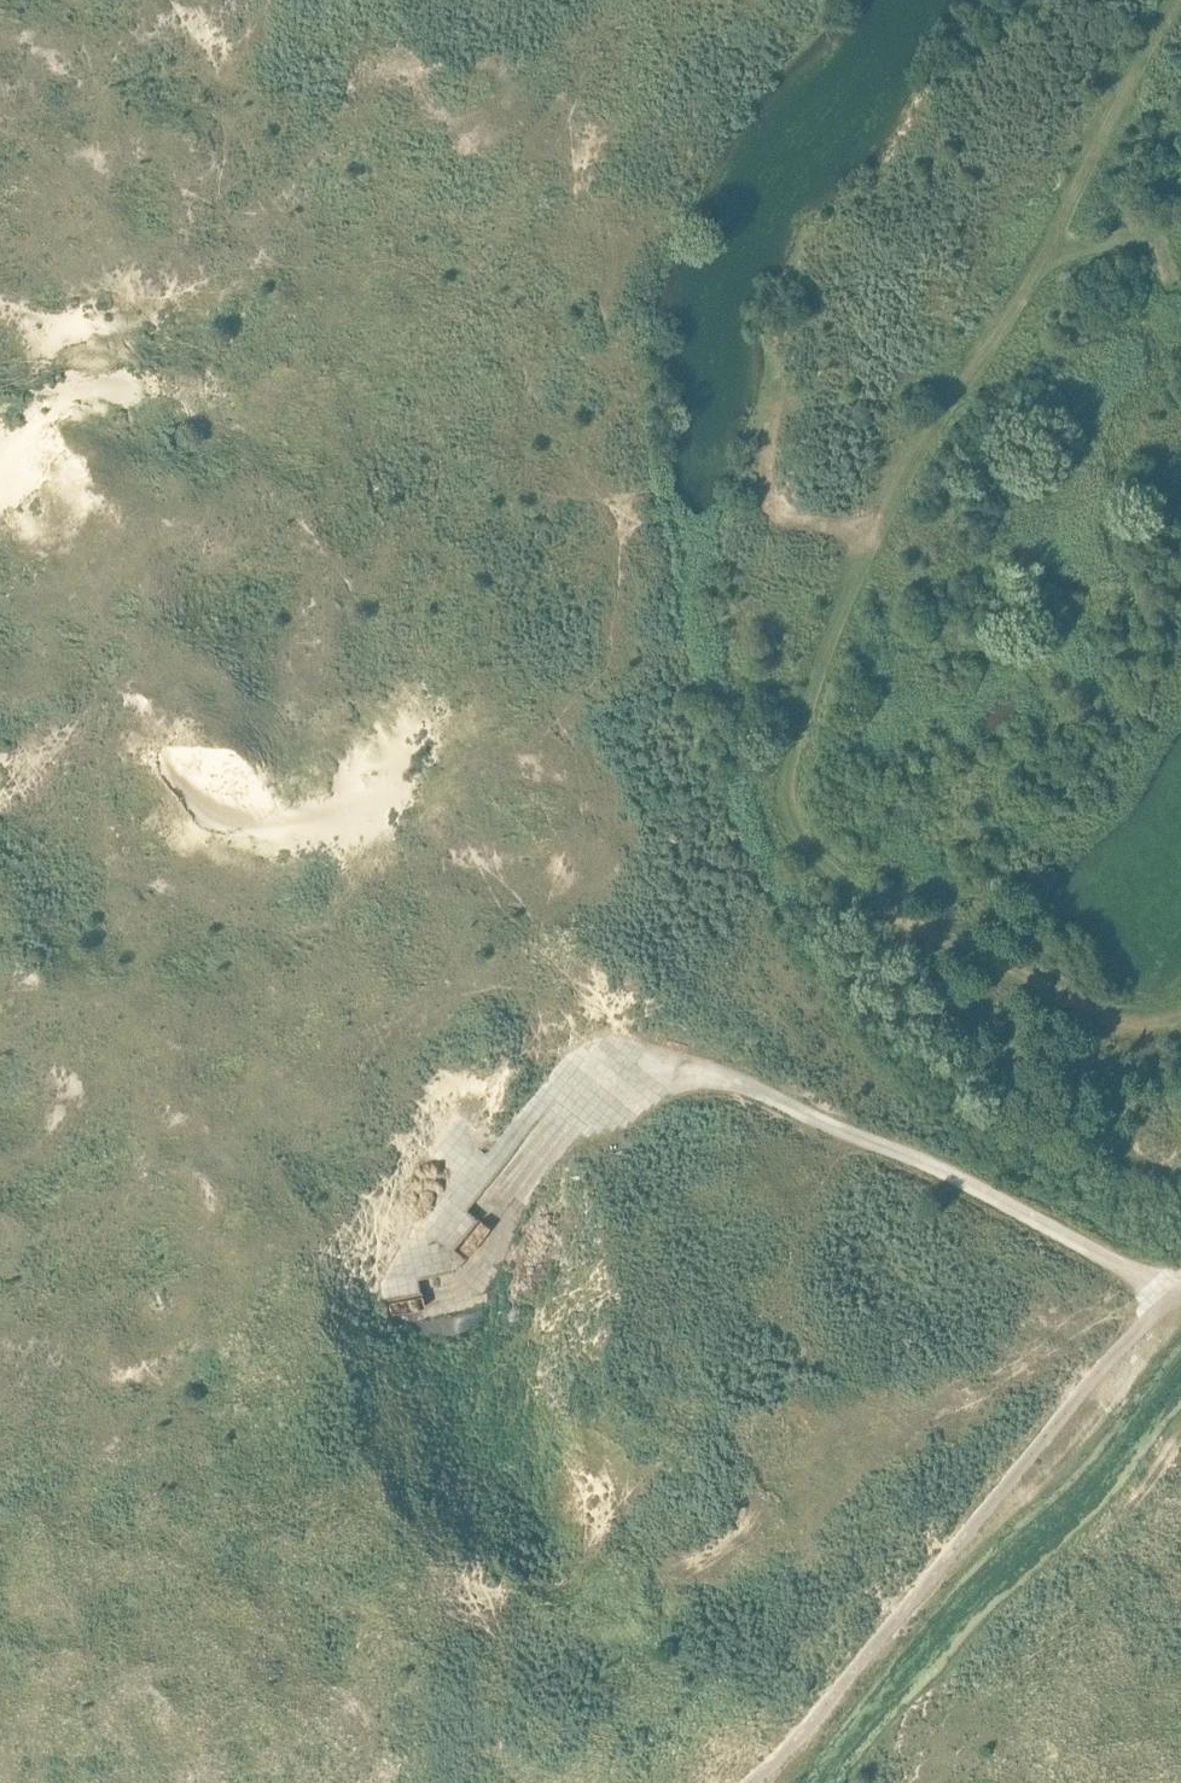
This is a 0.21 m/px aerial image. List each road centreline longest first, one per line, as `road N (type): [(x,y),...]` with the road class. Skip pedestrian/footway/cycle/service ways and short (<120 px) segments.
road 1 (track): [(747,1782),(832,1707),(1173,1298),(928,1165),(751,1086),(670,1069),(623,1075),(570,1105),(395,1289)]

